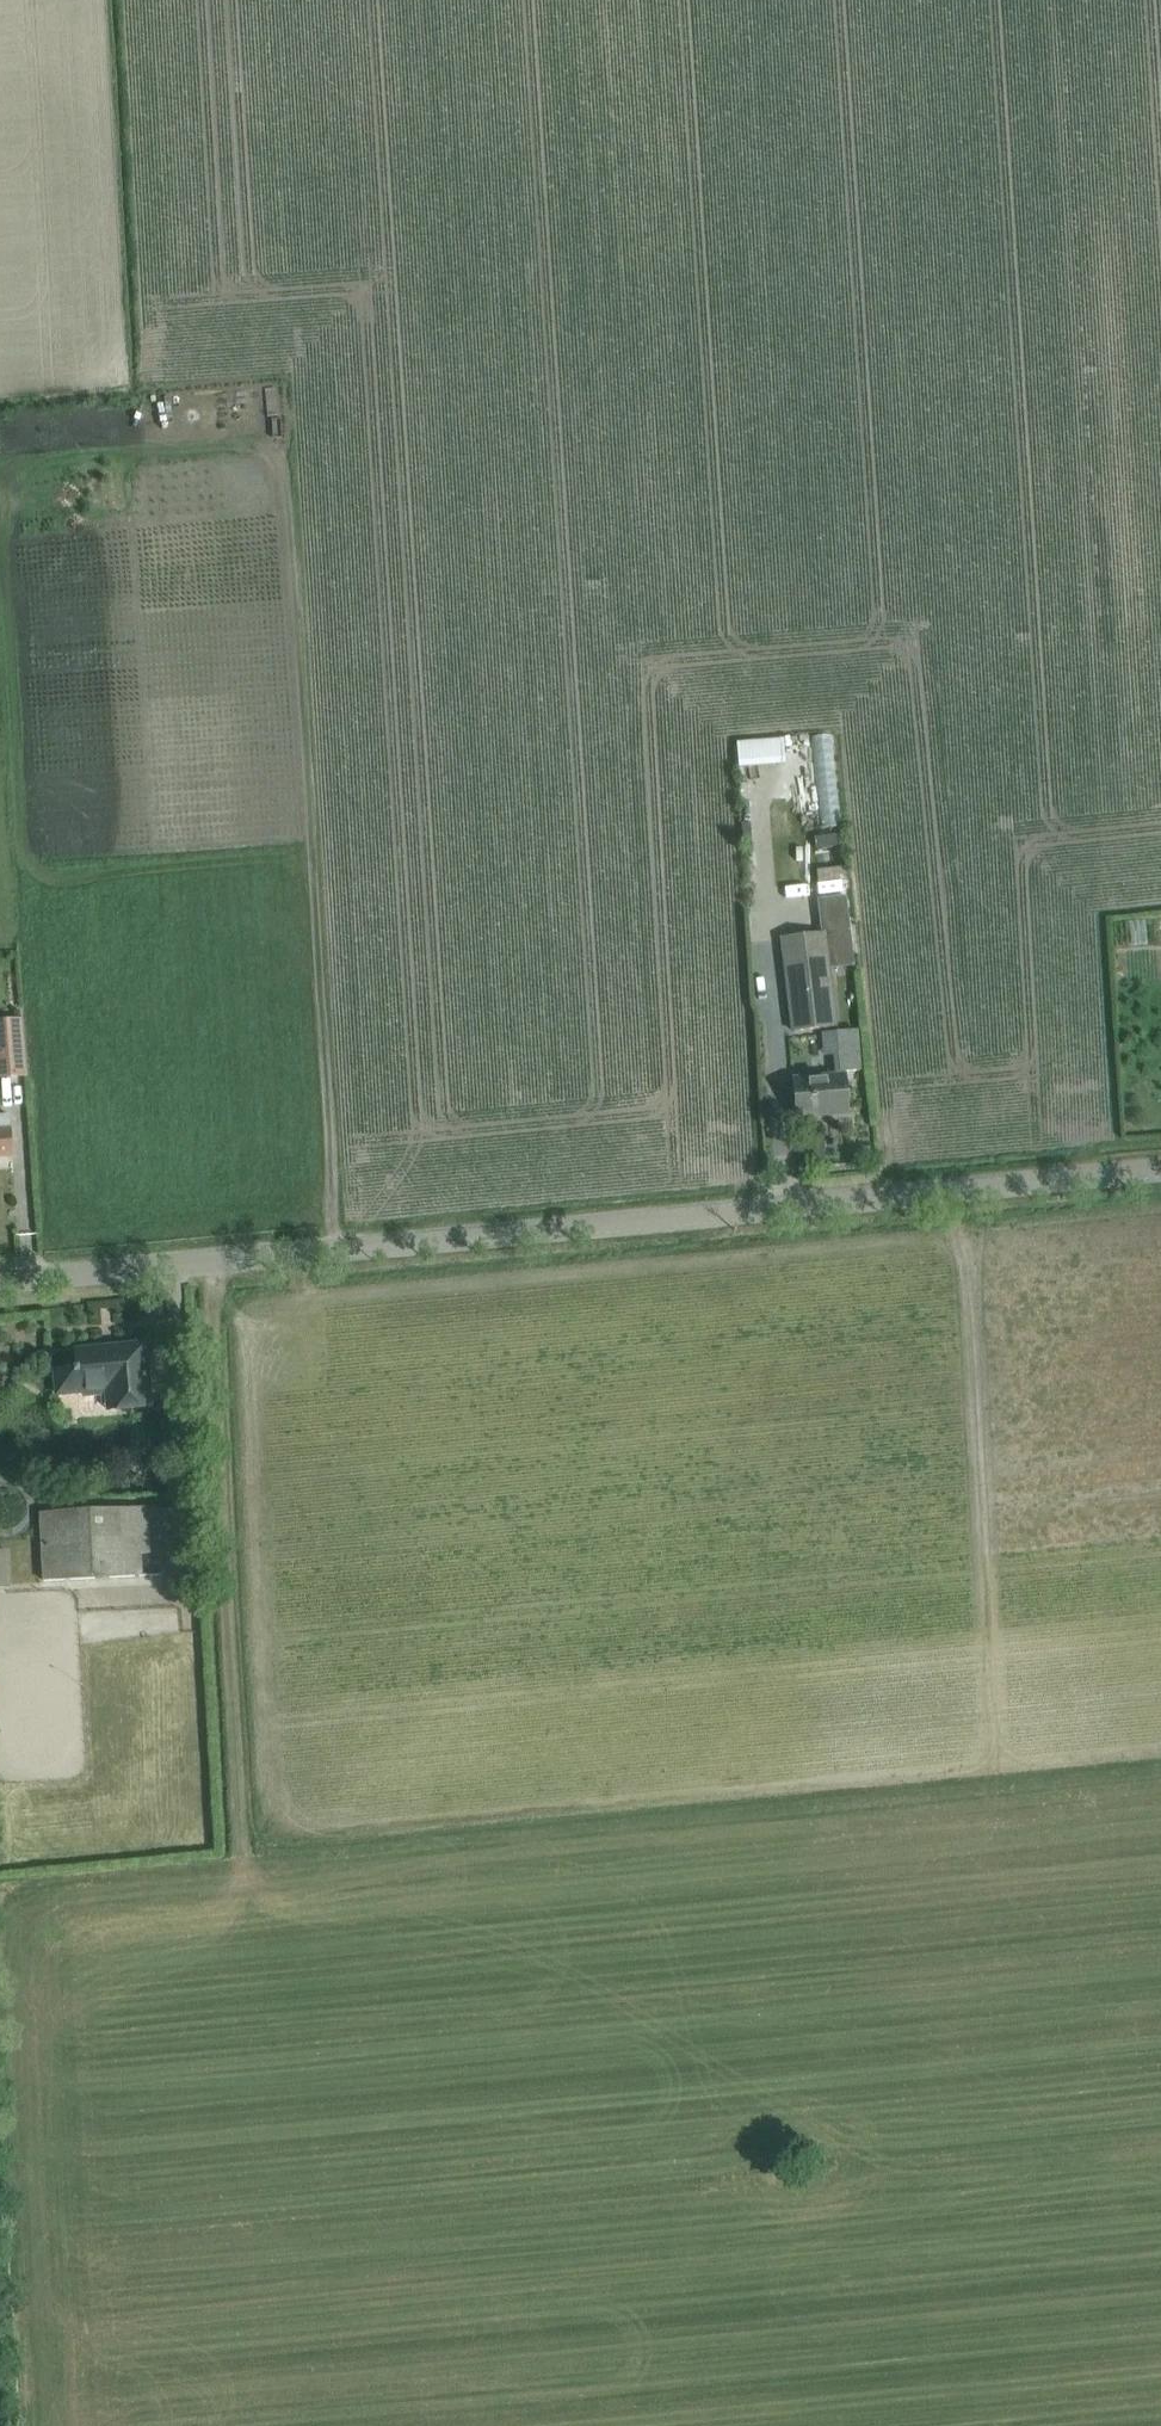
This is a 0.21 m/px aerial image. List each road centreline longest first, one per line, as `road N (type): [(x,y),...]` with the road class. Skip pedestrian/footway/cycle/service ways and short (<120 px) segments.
road 1 (unclassified): [(0,1282),(1160,1169)]

